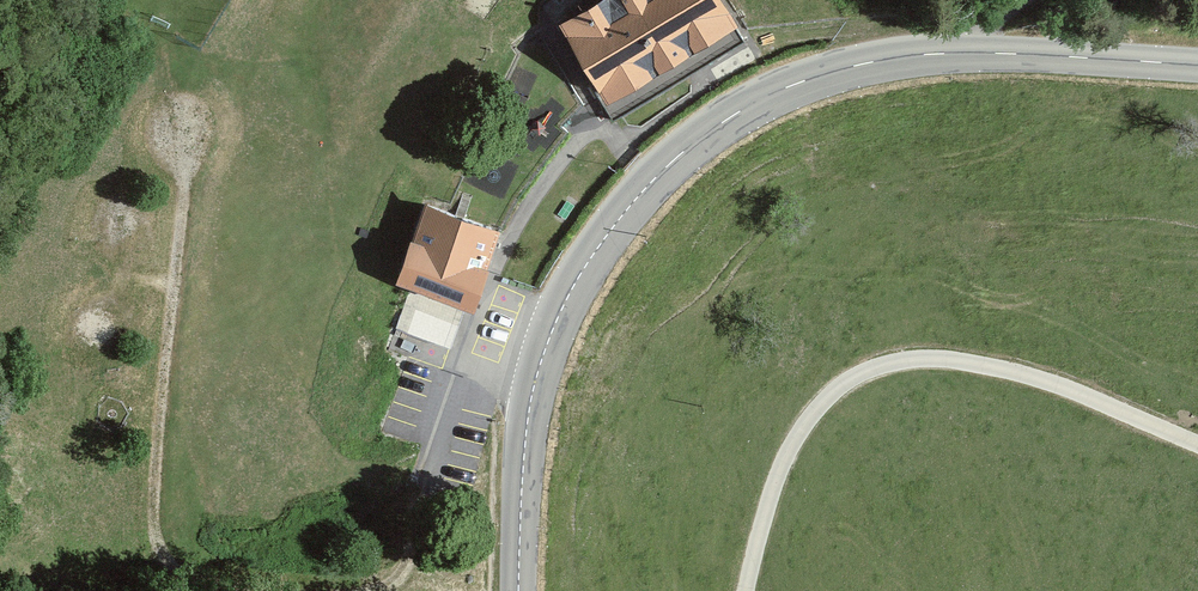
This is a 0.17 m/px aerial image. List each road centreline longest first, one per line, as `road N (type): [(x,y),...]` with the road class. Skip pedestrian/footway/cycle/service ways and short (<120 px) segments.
road 1 (secondary): [(1197,65),(1006,54),(899,59),(796,85),(701,138),(614,227),(552,333),(528,422),(519,590)]
road 2 (track): [(421,472),(402,565),(381,584),(293,584),(172,565),(153,534),(155,449),(188,127)]
road 3 (track): [(747,590),(783,463),(838,388),(872,369),(948,360),(1015,372),(1197,445)]

